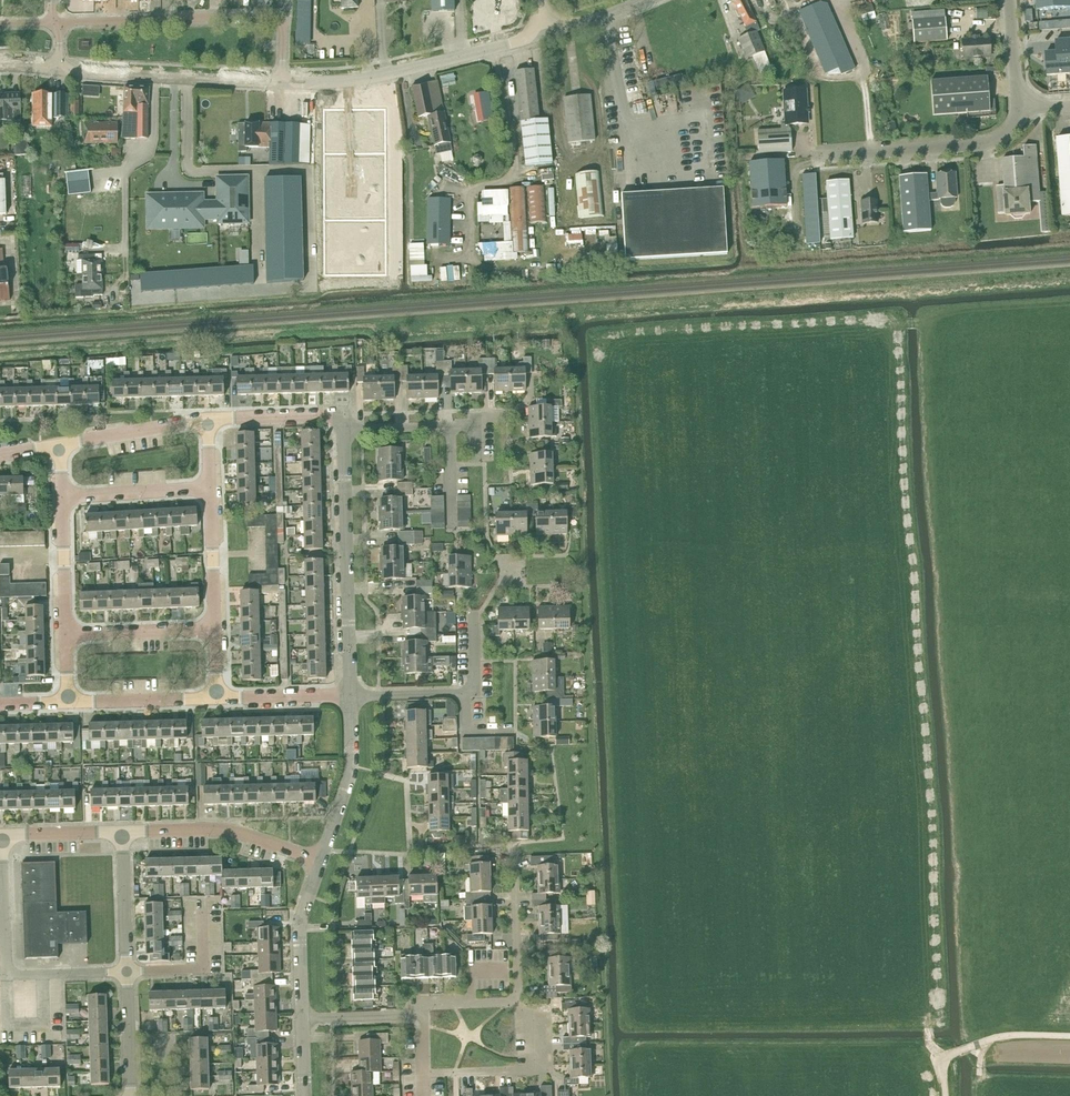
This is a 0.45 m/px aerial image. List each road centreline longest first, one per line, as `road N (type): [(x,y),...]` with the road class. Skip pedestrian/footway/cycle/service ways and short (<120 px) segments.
road 1 (unclassified): [(283,75),(283,16),(56,22)]
road 2 (unclassified): [(283,75),(305,83),(369,77),(507,44),(542,21)]
road 3 (unclassified): [(350,695),(344,429)]
road 4 (residential): [(127,972),(6,975),(2,834)]
road 5 (track): [(489,49),(514,159),(498,181),(466,191),(468,255)]
road 6 (residential): [(426,1014),(424,1074),(516,1071),(534,1057),(533,1024),(519,1003)]
road 7 (unclassified): [(58,61),(107,75),(260,82),(283,75)]
road 8 (unclassified): [(820,157),(984,145),(1006,134),(1018,109)]
road 9 (residential): [(350,695),(475,693),(474,614)]
road 10 (unclassified): [(122,831),(231,830),(321,860)]
road 11 (track): [(1069,1035),(999,1037),(948,1055),(939,1059),(945,1095)]
road 12 (unclassified): [(321,860),(351,765),(350,695)]
road 13 (unclassified): [(302,1018),(299,928),(321,860)]
road 14 (residential): [(207,418),(343,415),(344,429)]
road 15 (residential): [(60,444),(207,418)]
road 16 (residential): [(66,633),(215,629)]
road 17 (residential): [(68,702),(217,698)]
road 18 (residential): [(62,497),(210,487)]
road 19 (residential): [(519,1003),(514,858)]
road 20 (residential): [(215,629),(210,487)]
road 21 (residential): [(127,972),(122,831)]
road 22 (residential): [(66,633),(62,497)]
road 23 (residential): [(217,698),(350,695)]
road 24 (residential): [(474,426),(344,429)]
road 25 (residential): [(302,1018),(426,1014)]
road 26 (residential): [(131,1095),(127,972)]
road 27 (unclassified): [(2,834),(122,831)]

